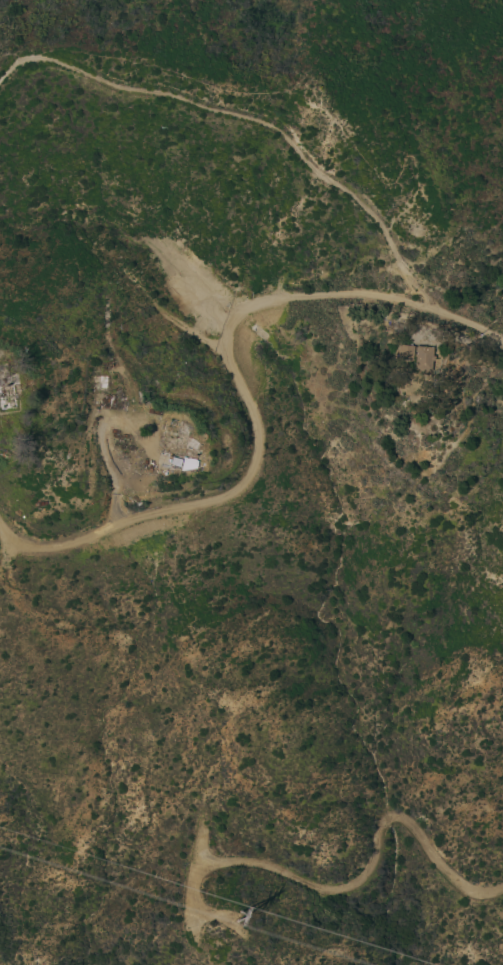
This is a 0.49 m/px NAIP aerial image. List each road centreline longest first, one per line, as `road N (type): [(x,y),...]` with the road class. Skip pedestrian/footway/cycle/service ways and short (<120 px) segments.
road 1 (track): [(502,344),(476,326),(384,296),(254,302),(226,332),(259,439),(242,487),(55,547),(22,544),(0,523)]
road 2 (track): [(193,860),(265,863),(316,887),(344,889),(369,871),(383,825),(398,820),(462,887),(502,888)]

